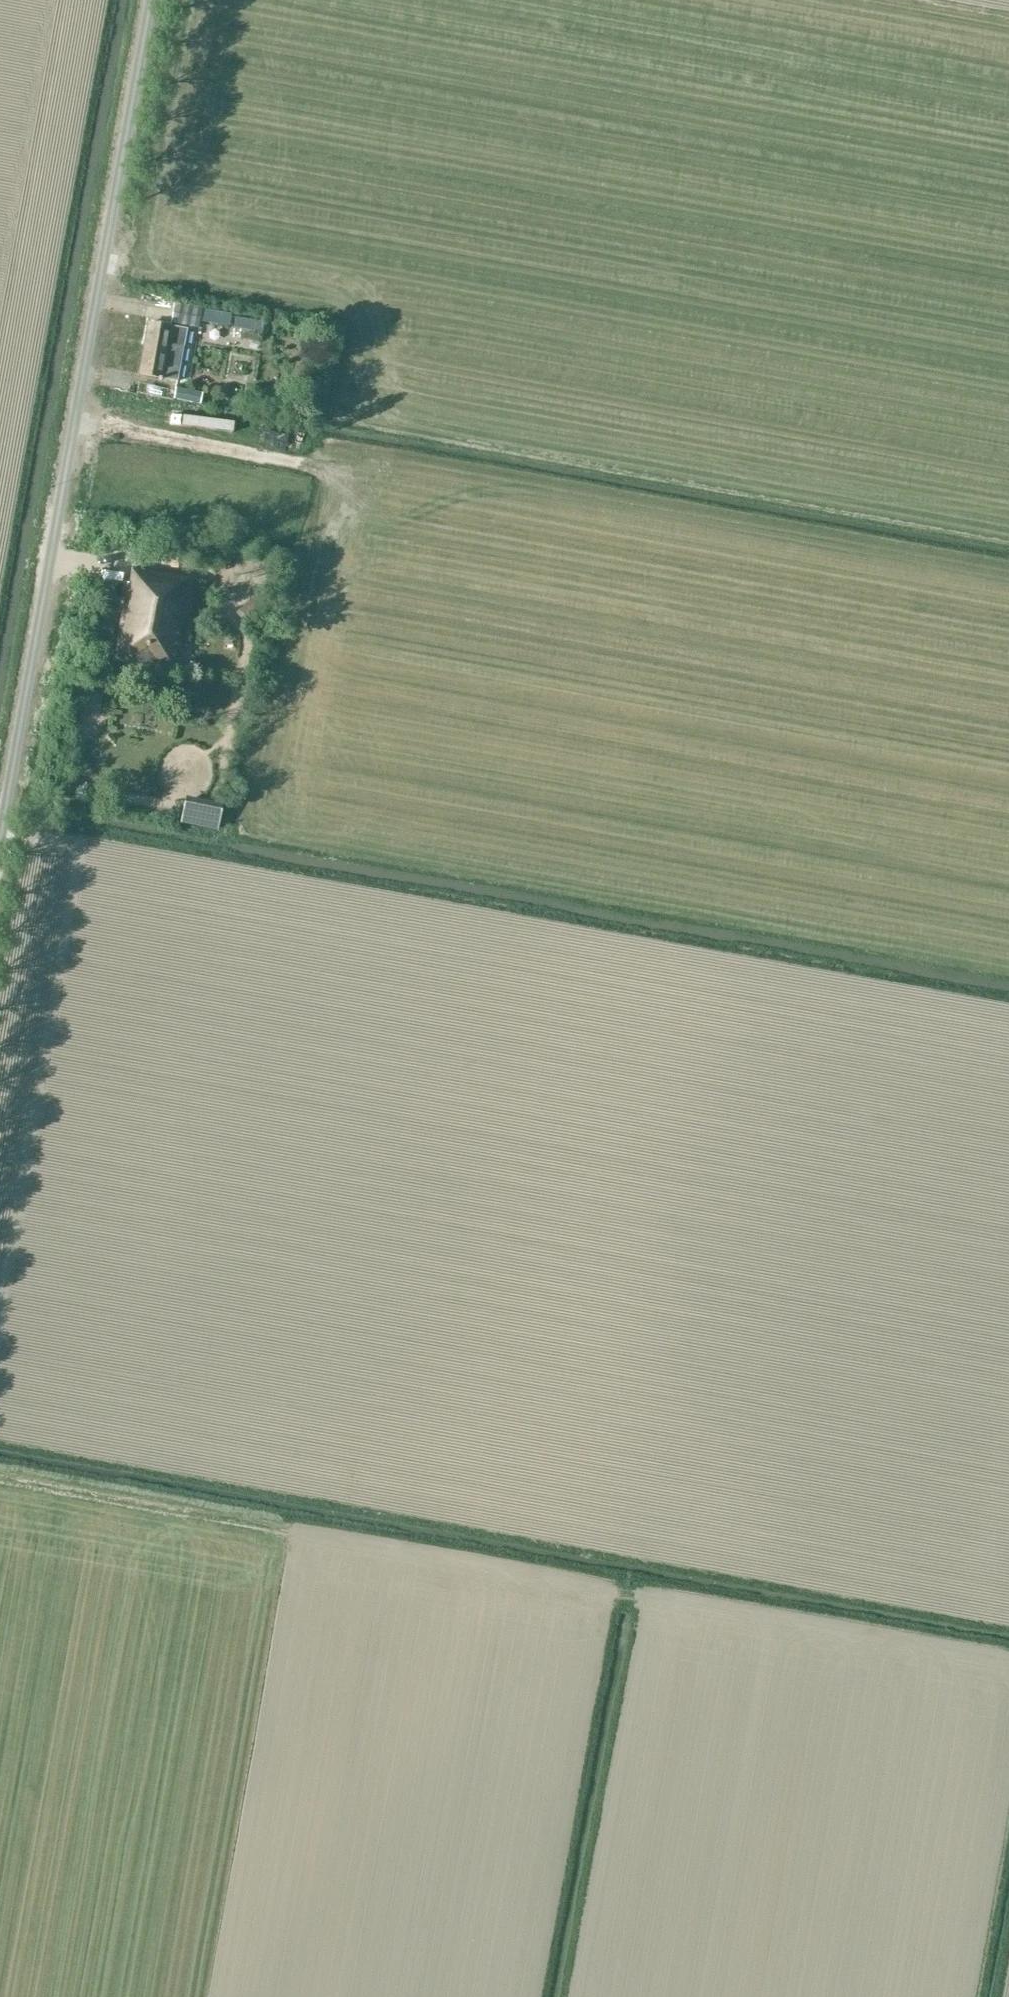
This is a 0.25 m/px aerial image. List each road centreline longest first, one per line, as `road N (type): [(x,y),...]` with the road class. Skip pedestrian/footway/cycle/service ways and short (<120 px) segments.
road 1 (unclassified): [(0,756),(135,0)]

